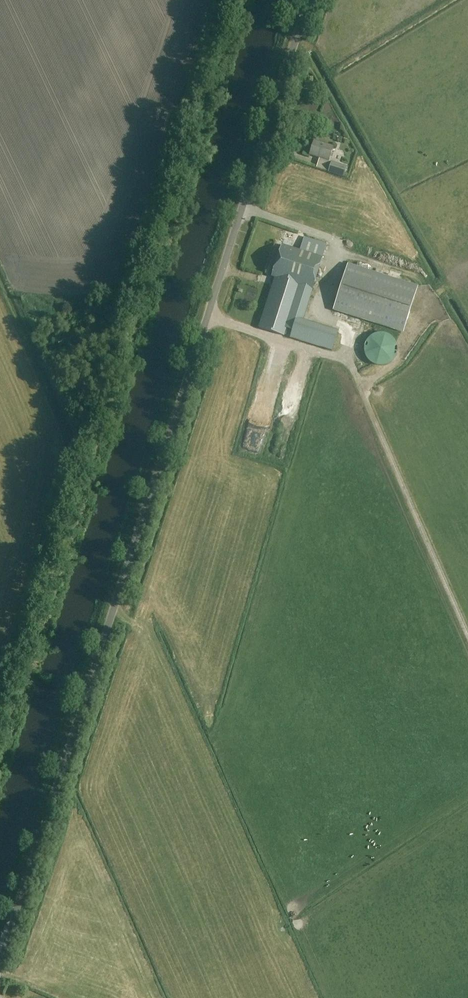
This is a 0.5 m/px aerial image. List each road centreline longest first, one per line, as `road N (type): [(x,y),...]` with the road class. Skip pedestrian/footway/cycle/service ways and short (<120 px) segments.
road 1 (unclassified): [(0,962),(309,0)]
road 2 (track): [(356,378),(467,636)]

